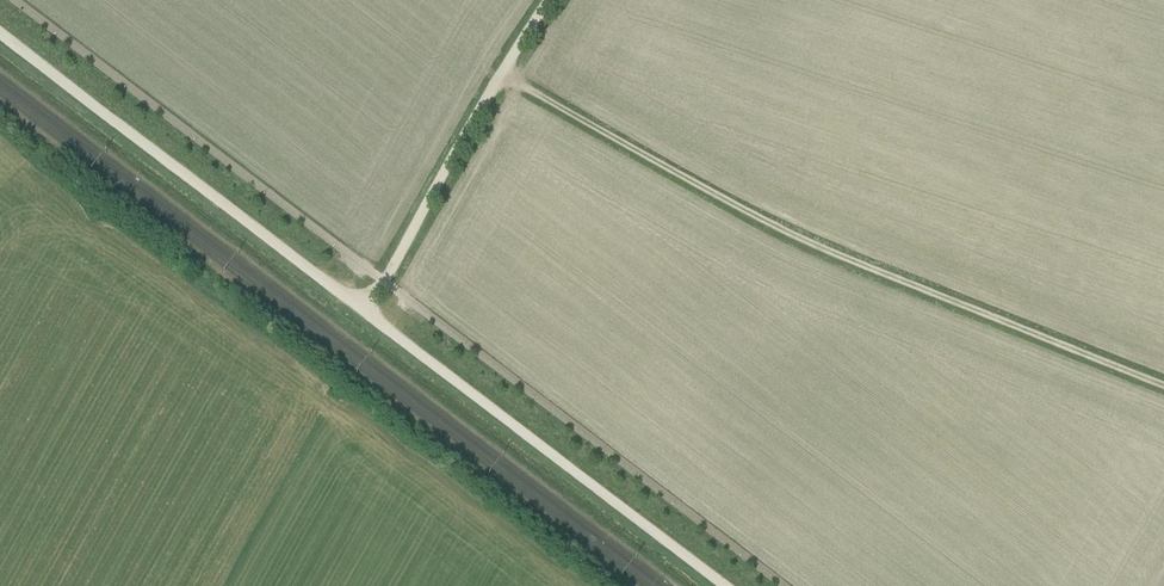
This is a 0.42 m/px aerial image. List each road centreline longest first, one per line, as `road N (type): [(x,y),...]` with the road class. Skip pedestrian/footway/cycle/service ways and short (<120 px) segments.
road 1 (track): [(501,75),(769,224),(1163,386)]
road 2 (track): [(363,311),(0,33)]
road 3 (track): [(725,585),(363,311)]
road 4 (track): [(384,282),(549,0)]

